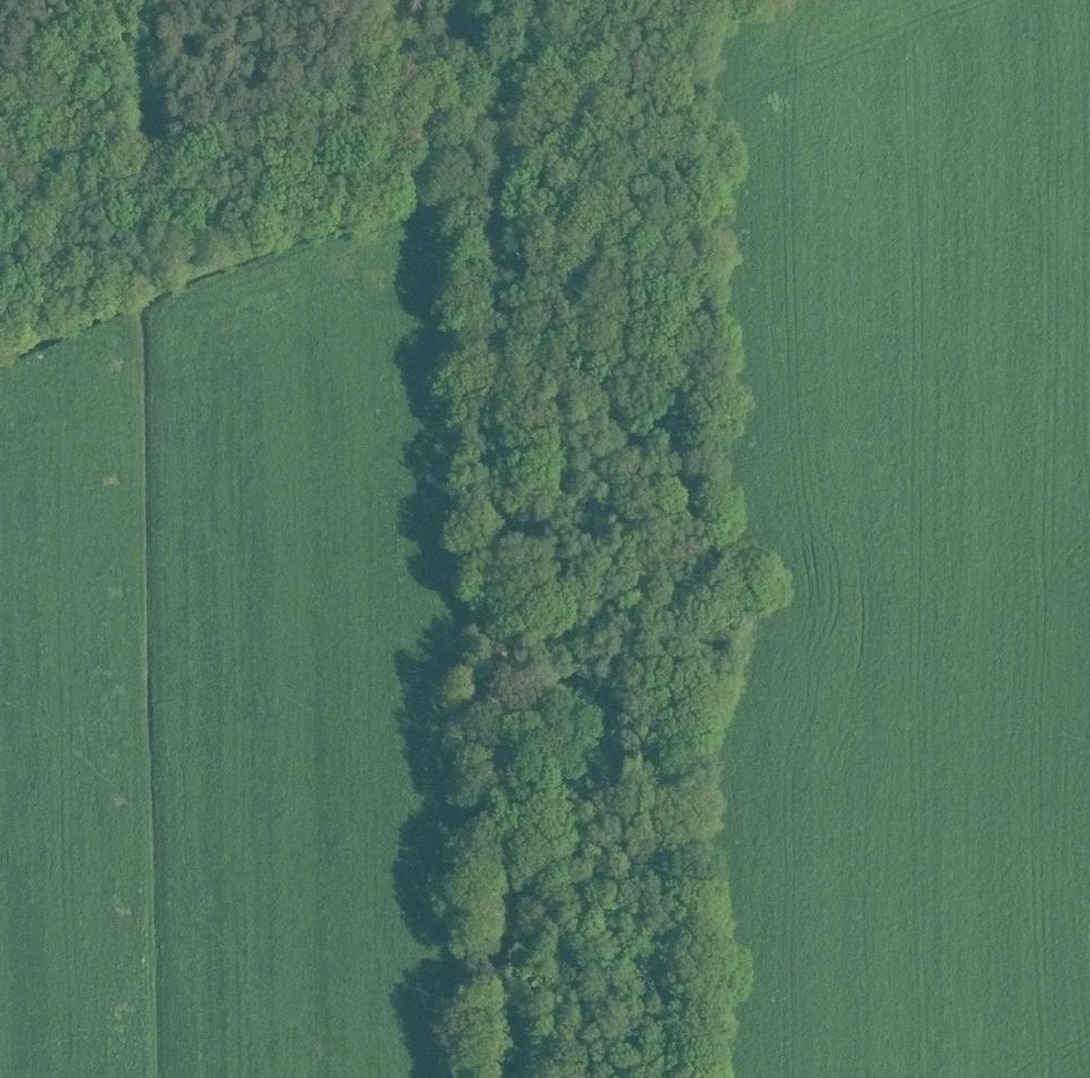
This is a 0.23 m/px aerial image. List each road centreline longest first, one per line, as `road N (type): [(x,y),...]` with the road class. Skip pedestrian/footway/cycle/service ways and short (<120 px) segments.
road 1 (track): [(496,1077),(482,256),(500,124),(532,0)]

